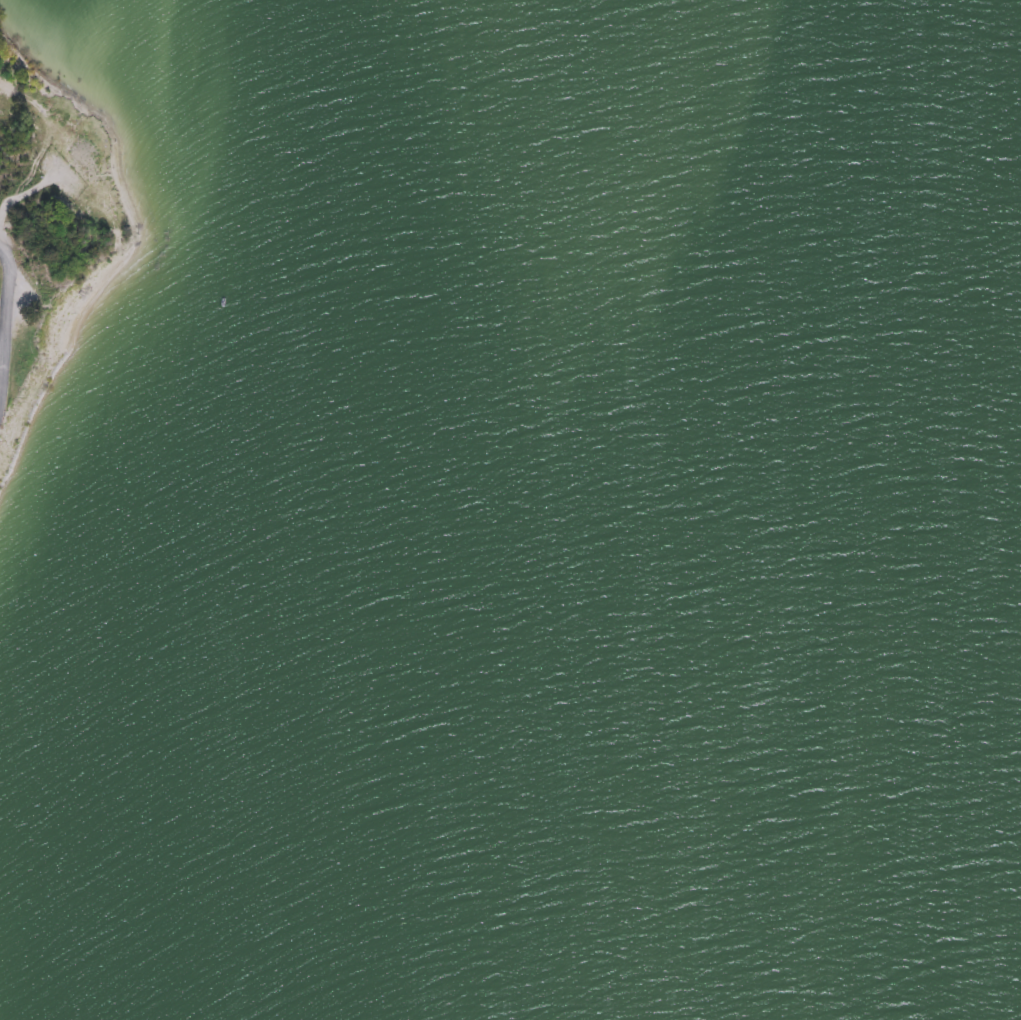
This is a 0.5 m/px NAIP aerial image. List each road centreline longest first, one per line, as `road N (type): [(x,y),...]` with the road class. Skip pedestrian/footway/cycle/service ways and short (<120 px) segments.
road 1 (residential): [(7,267),(0,396)]

